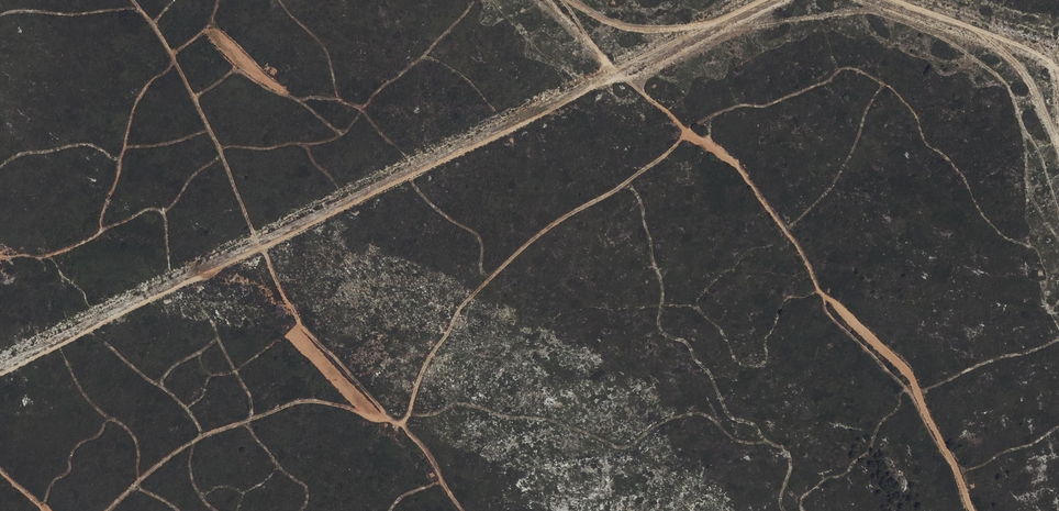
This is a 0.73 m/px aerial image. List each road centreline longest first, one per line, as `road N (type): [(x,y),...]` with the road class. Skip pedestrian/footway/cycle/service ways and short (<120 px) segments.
road 1 (track): [(0,377),(612,74)]
road 2 (track): [(688,129),(645,170),(553,224),(458,310),(401,427)]
road 3 (track): [(393,419),(319,401),(283,407),(185,447),(108,510)]
road 4 (track): [(133,0),(174,56),(262,248)]
road 5 (track): [(875,0),(1034,56),(1055,79),(1058,149)]
road 6 (track): [(0,255),(64,249),(152,209),(161,211),(168,258),(197,280)]
road 7 (track): [(612,74),(785,0)]
road 8 (track): [(571,0),(608,22),(643,30),(732,23)]

